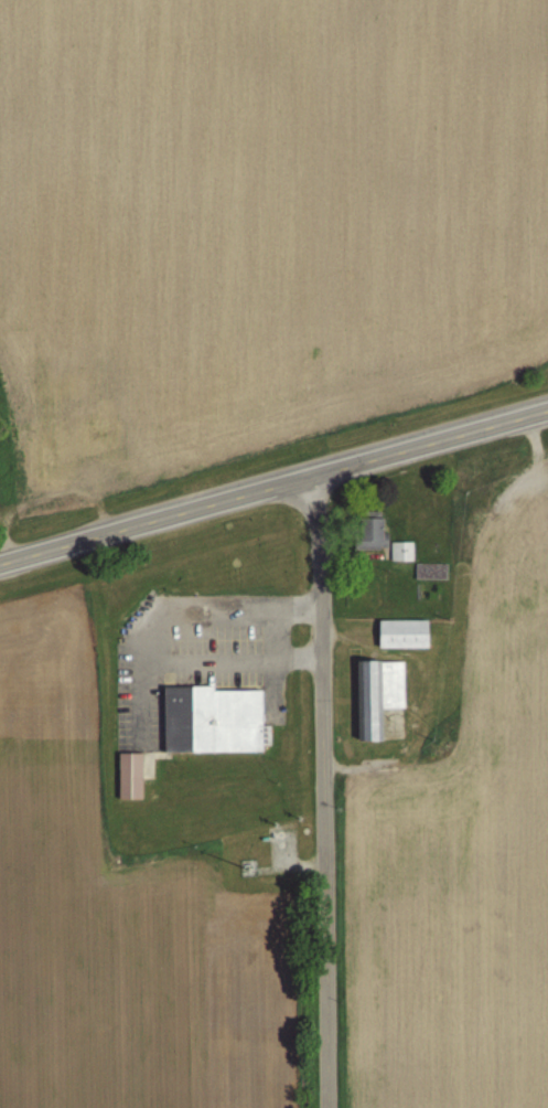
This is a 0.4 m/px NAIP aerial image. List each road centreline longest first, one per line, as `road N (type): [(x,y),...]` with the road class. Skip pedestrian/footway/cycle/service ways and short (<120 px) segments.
road 1 (tertiary): [(318,1107),(316,472)]
road 2 (primary): [(0,562),(316,472)]
road 3 (primary): [(316,472),(547,409)]

